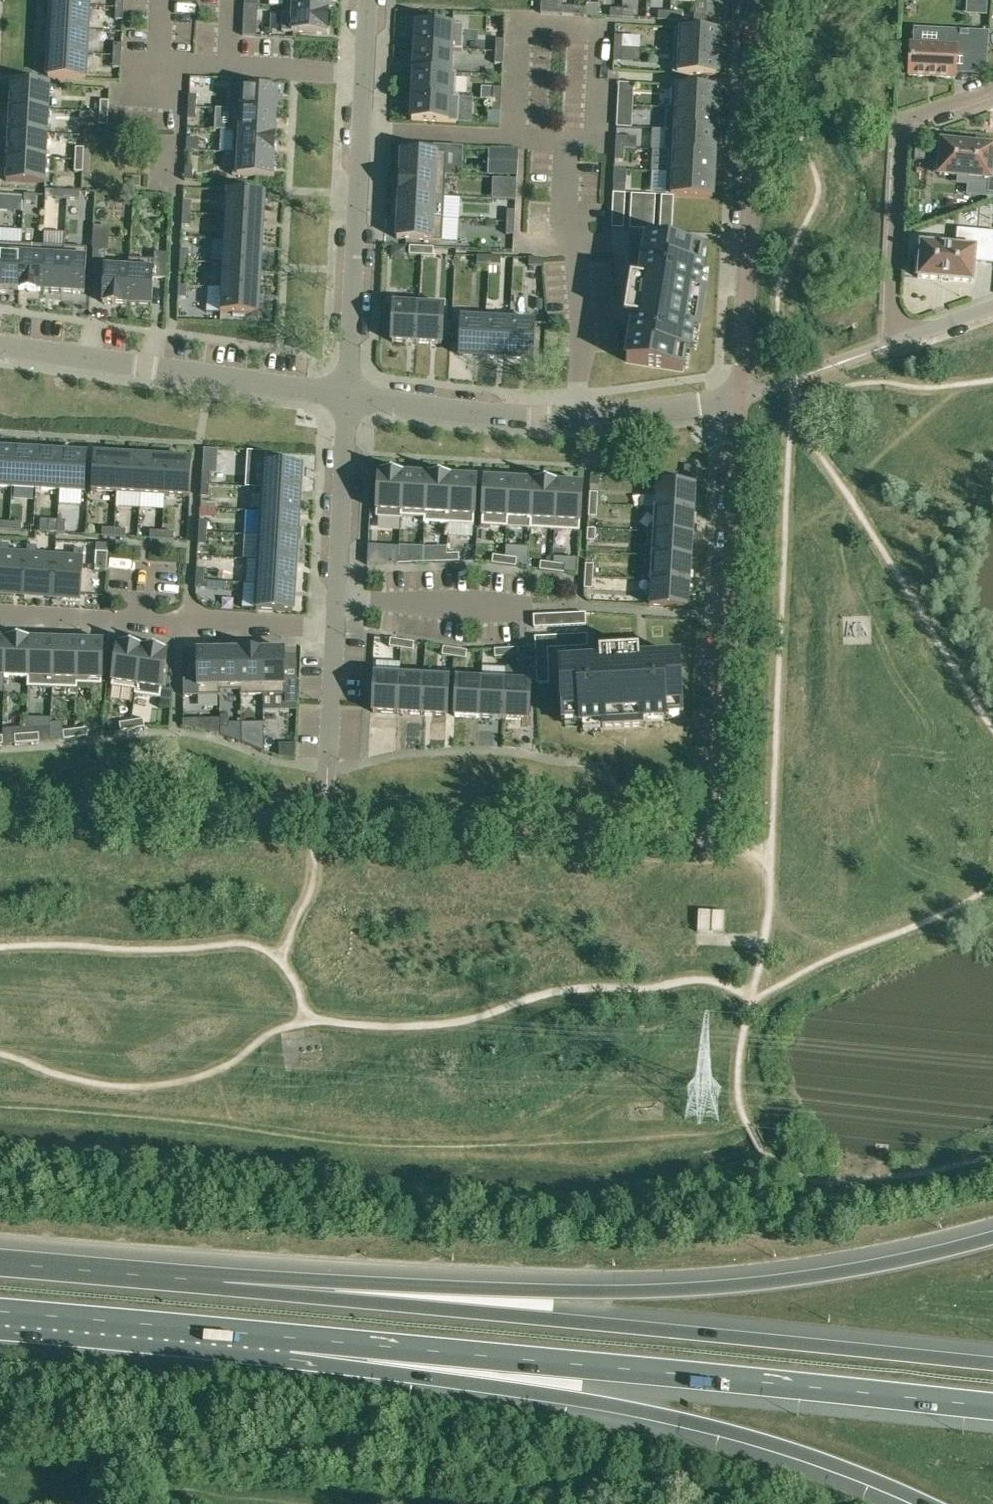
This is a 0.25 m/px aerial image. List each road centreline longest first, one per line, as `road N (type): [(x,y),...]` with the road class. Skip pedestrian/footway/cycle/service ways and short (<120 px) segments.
road 1 (motorway): [(992,1236),(897,1261),(716,1287),(224,1282)]
road 2 (motorway): [(992,1366),(224,1282)]
road 3 (motorway): [(282,1338),(992,1406)]
road 4 (motorway): [(282,1338),(684,1422),(918,1503)]
road 5 (unclassified): [(741,397),(761,0)]
road 6 (residential): [(741,397),(540,417),(347,395)]
road 7 (residential): [(347,395),(371,0)]
road 8 (residential): [(719,790),(741,397)]
road 9 (residential): [(347,395),(0,344)]
road 10 (residential): [(335,627),(0,612)]
road 11 (unclassified): [(908,337),(890,307),(901,124),(992,89)]
road 12 (motorway): [(0,1312),(282,1338)]
road 13 (residential): [(335,627),(347,395)]
road 14 (motorway): [(224,1282),(0,1263)]
road 15 (residential): [(325,819),(335,627)]

